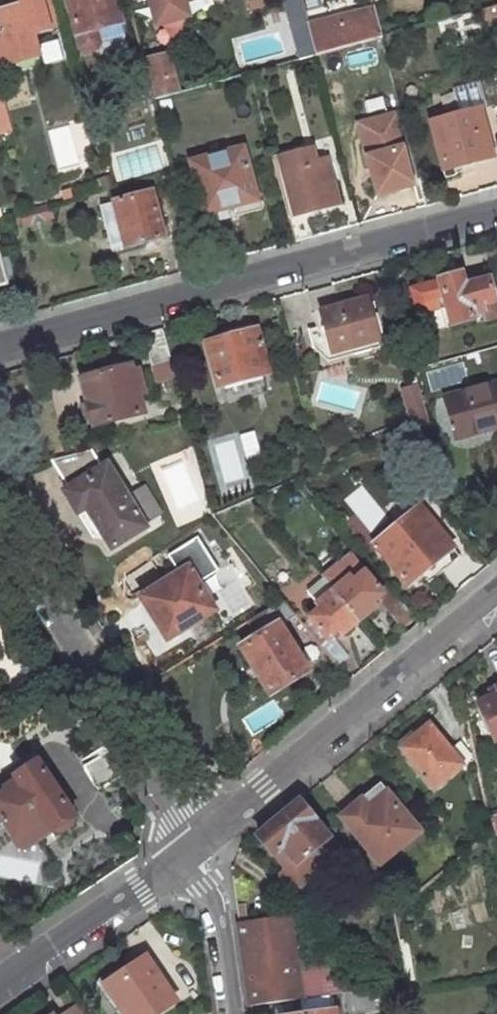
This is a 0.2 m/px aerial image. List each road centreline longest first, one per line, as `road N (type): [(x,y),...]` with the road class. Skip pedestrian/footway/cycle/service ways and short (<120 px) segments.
road 1 (residential): [(0,349),(496,212)]
road 2 (residential): [(195,844),(496,591)]
road 3 (residential): [(0,519),(195,844)]
road 4 (residential): [(0,978),(195,844)]
road 5 (residential): [(195,844),(216,898),(231,1013)]

